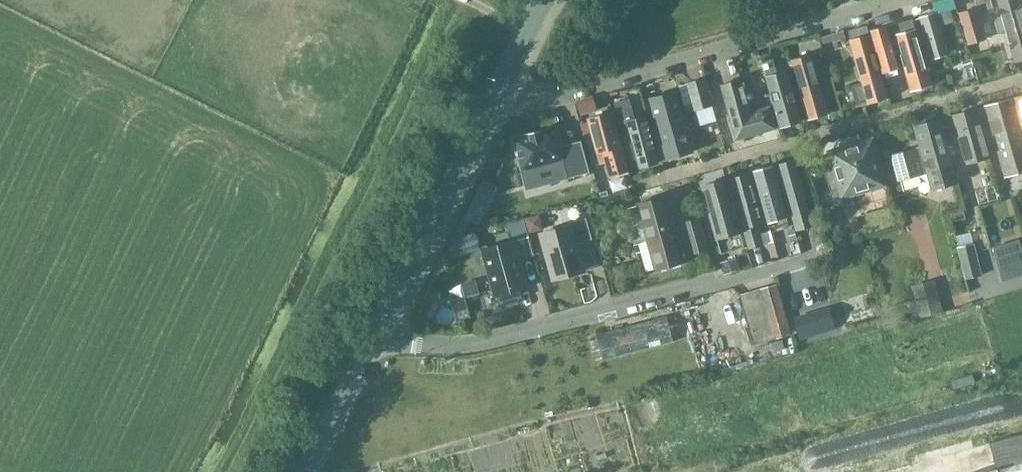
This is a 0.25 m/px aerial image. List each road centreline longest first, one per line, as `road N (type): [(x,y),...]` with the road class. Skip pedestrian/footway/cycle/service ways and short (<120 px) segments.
road 1 (residential): [(372,343),(460,345),(812,258)]
road 2 (residential): [(505,95),(581,94),(894,0)]
road 3 (unclassified): [(372,343),(505,95)]
road 4 (unclassified): [(306,471),(372,343)]

